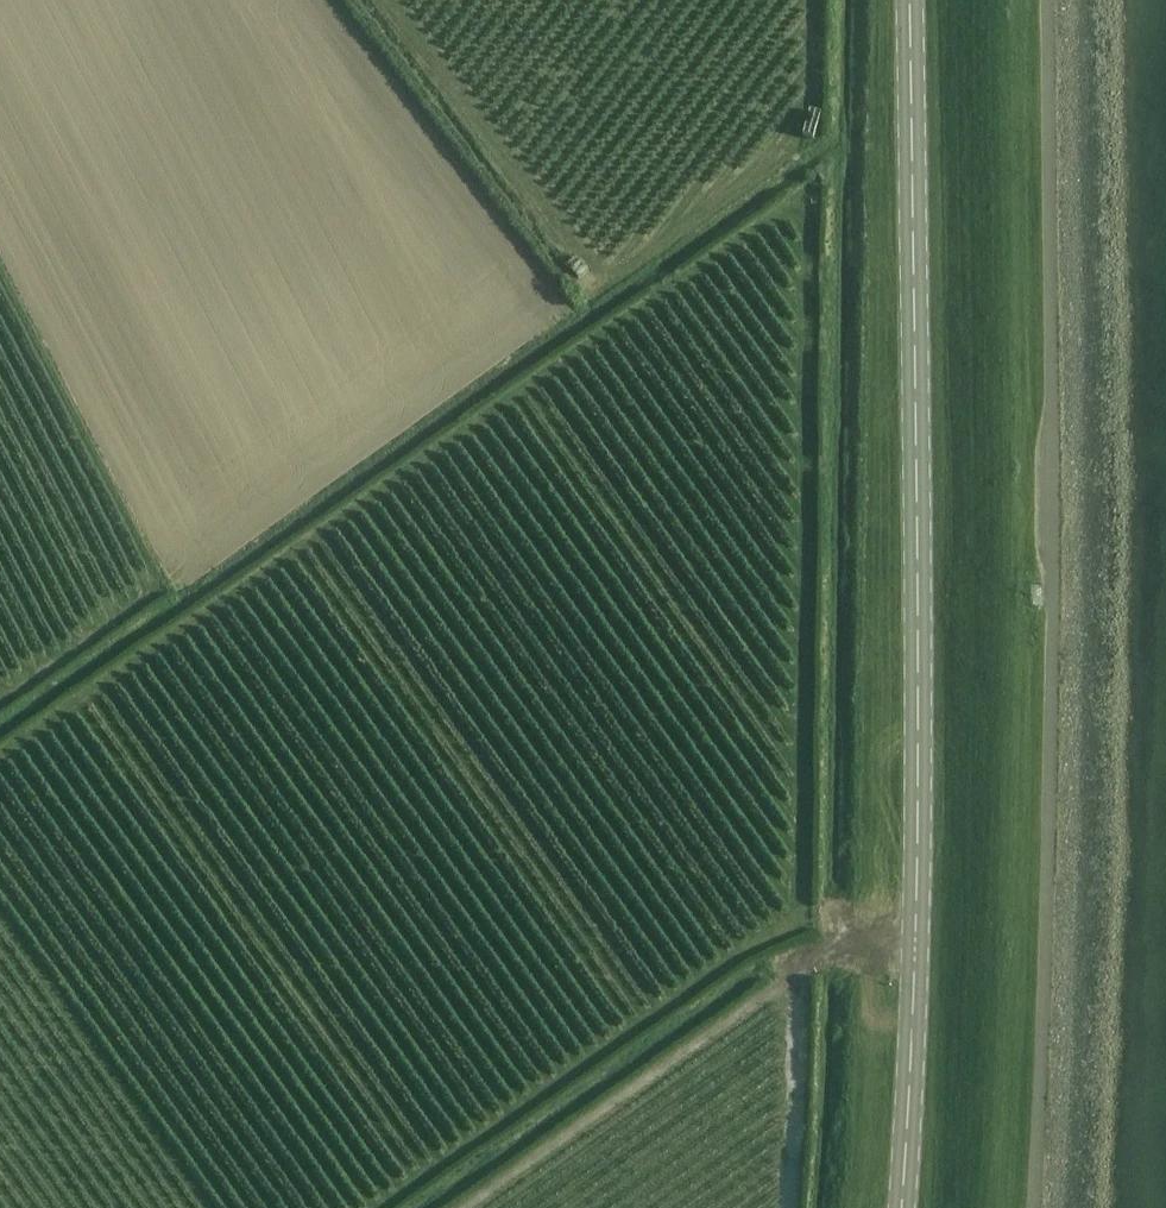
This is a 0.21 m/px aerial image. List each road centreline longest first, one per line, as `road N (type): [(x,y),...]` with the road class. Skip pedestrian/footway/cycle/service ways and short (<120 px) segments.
road 1 (secondary): [(910,0),(917,750),(901,1207)]

